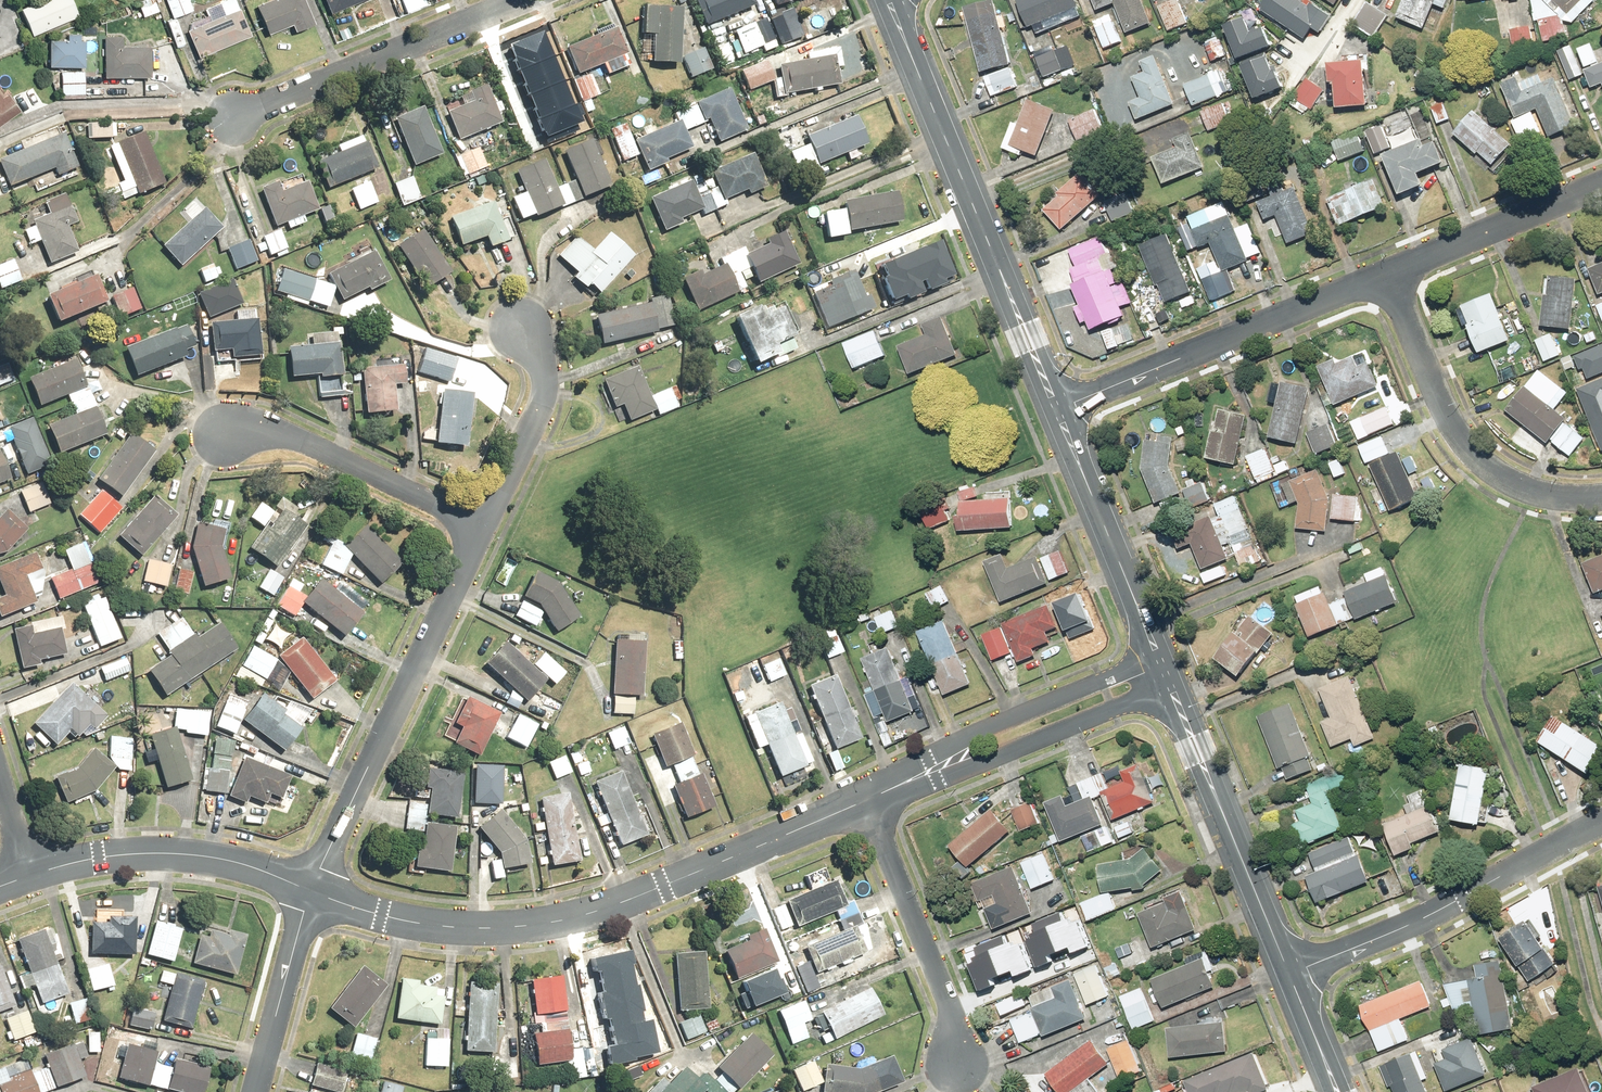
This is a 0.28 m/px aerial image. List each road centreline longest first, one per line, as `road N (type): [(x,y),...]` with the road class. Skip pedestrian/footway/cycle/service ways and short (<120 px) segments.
road 1 (tertiary): [(863,798),(639,895),(512,926),(450,926),(311,892)]
road 2 (tertiary): [(888,0),(1056,409)]
road 3 (residential): [(482,527),(311,892)]
road 4 (residential): [(1056,409),(1387,275)]
road 5 (residential): [(1601,824),(1405,925),(1289,974)]
road 6 (residential): [(1387,275),(1455,434),(1477,461),(1536,491),(1601,493)]
road 7 (tertiary): [(1170,686),(1289,974)]
road 8 (residential): [(251,113),(522,0)]
road 9 (tertiary): [(311,892),(242,863),(182,852),(125,852),(33,878)]
road 10 (residential): [(955,1067),(948,1006),(863,798)]
road 11 (residential): [(225,429),(295,437),(482,527)]
road 12 (tertiary): [(1056,409),(1157,655)]
road 13 (tertiary): [(943,765),(970,734),(1157,655)]
road 14 (tertiary): [(1170,686),(984,763),(943,765)]
road 15 (residential): [(1387,275),(1601,186)]
road 16 (residential): [(518,323),(545,375),(545,394),(482,527)]
road 17 (residential): [(258,1091),(311,892)]
road 18 (tertiary): [(1289,974),(1338,1091)]

